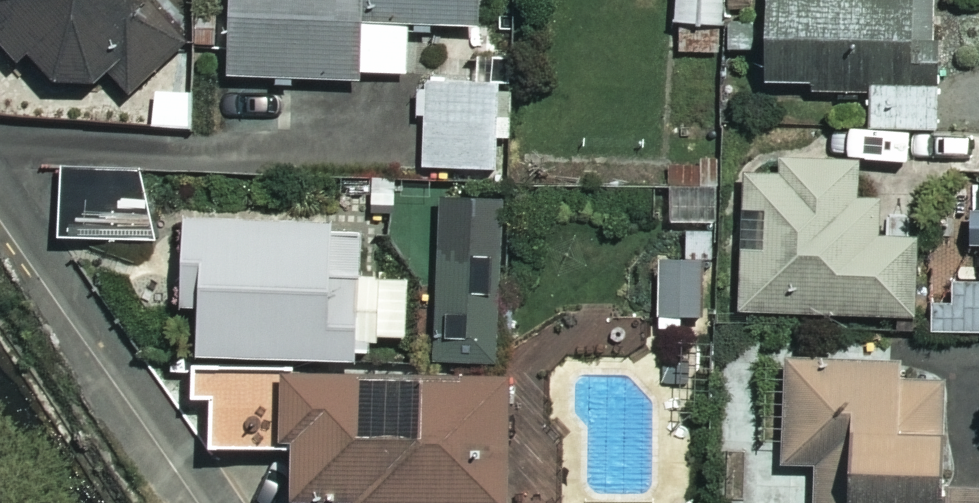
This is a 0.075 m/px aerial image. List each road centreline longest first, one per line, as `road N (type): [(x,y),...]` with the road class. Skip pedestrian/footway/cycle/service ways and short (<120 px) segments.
road 1 (residential): [(219,502),(0,185)]

